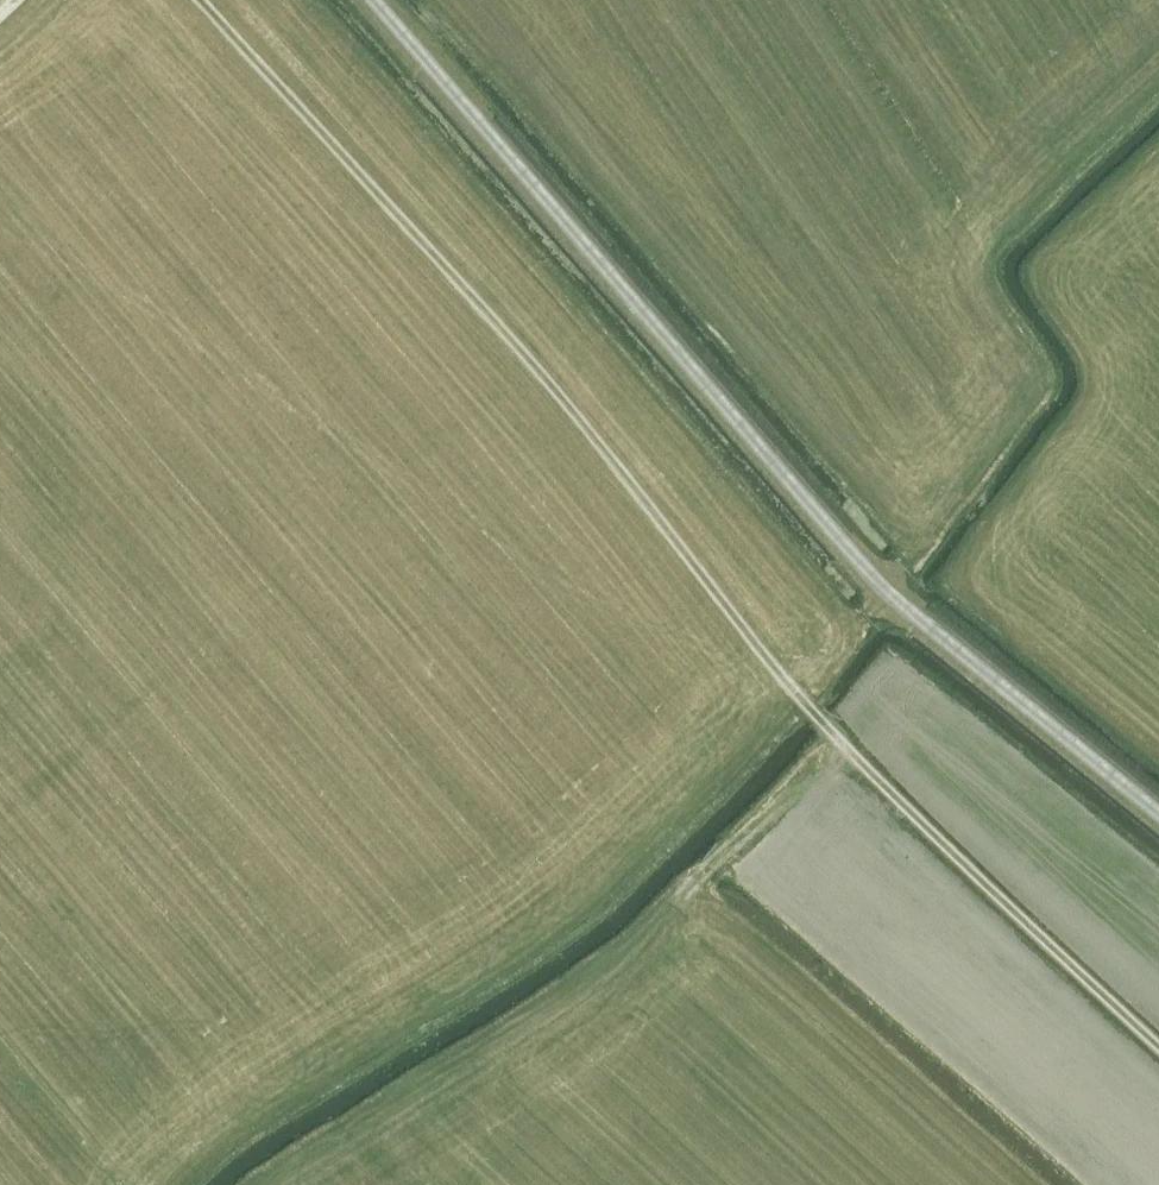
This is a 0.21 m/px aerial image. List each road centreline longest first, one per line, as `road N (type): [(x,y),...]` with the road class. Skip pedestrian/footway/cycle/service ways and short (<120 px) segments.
road 1 (track): [(204,0),(544,378),(840,743),(1158,1044)]

